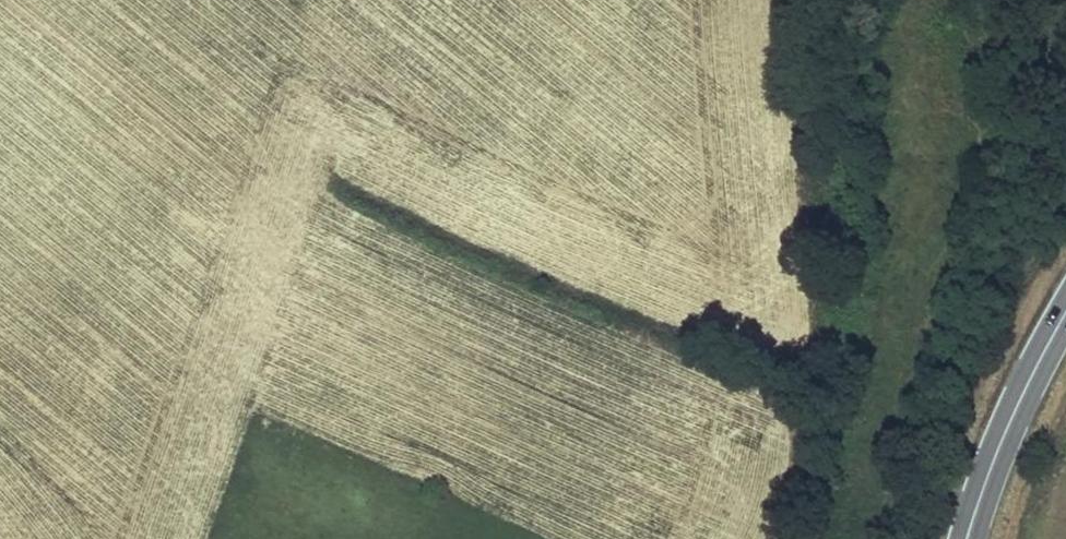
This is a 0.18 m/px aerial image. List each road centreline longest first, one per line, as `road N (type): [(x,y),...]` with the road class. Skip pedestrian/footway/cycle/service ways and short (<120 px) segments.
road 1 (tertiary): [(1065,315),(1026,390),(966,538)]

